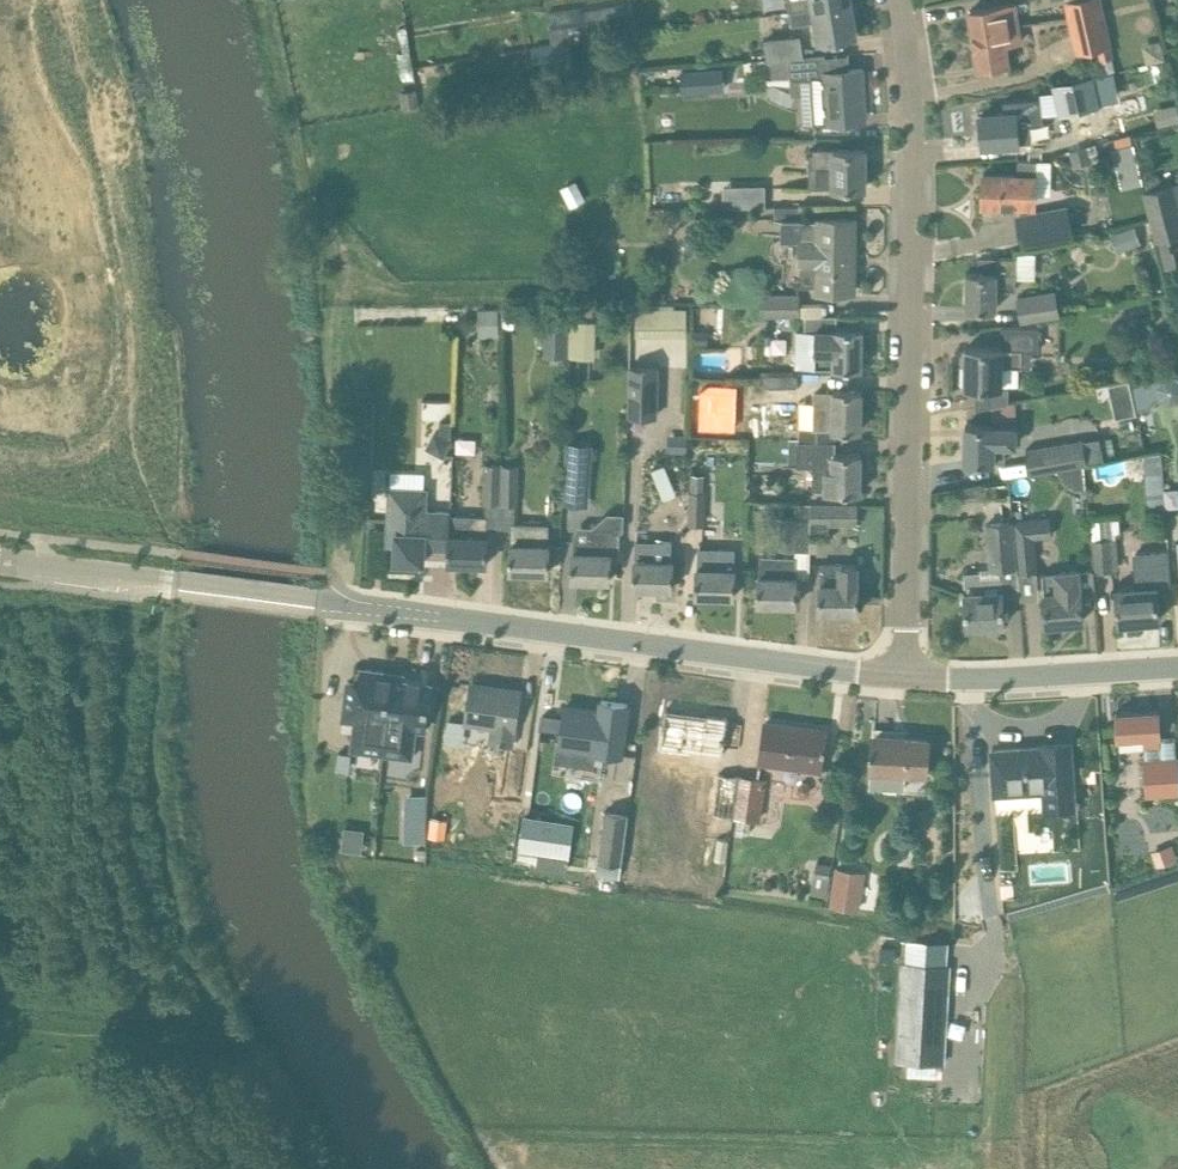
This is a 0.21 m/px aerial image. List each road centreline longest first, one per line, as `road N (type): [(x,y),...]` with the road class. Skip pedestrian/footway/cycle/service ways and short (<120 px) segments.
road 1 (tertiary): [(905,676),(0,561)]
road 2 (residential): [(905,676),(915,152),(903,0)]
road 3 (tertiary): [(905,676),(1177,666)]

